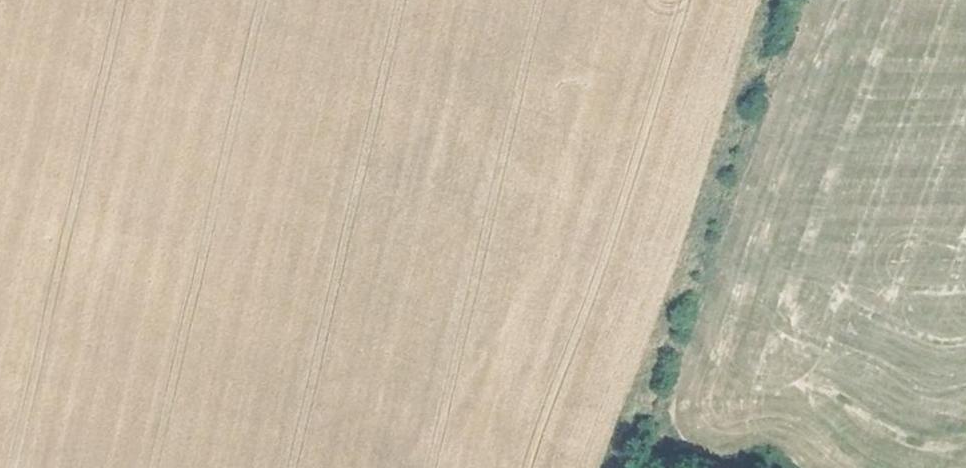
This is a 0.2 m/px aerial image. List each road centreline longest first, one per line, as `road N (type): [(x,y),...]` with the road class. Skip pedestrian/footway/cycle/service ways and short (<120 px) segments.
road 1 (track): [(631,467),(783,0)]

